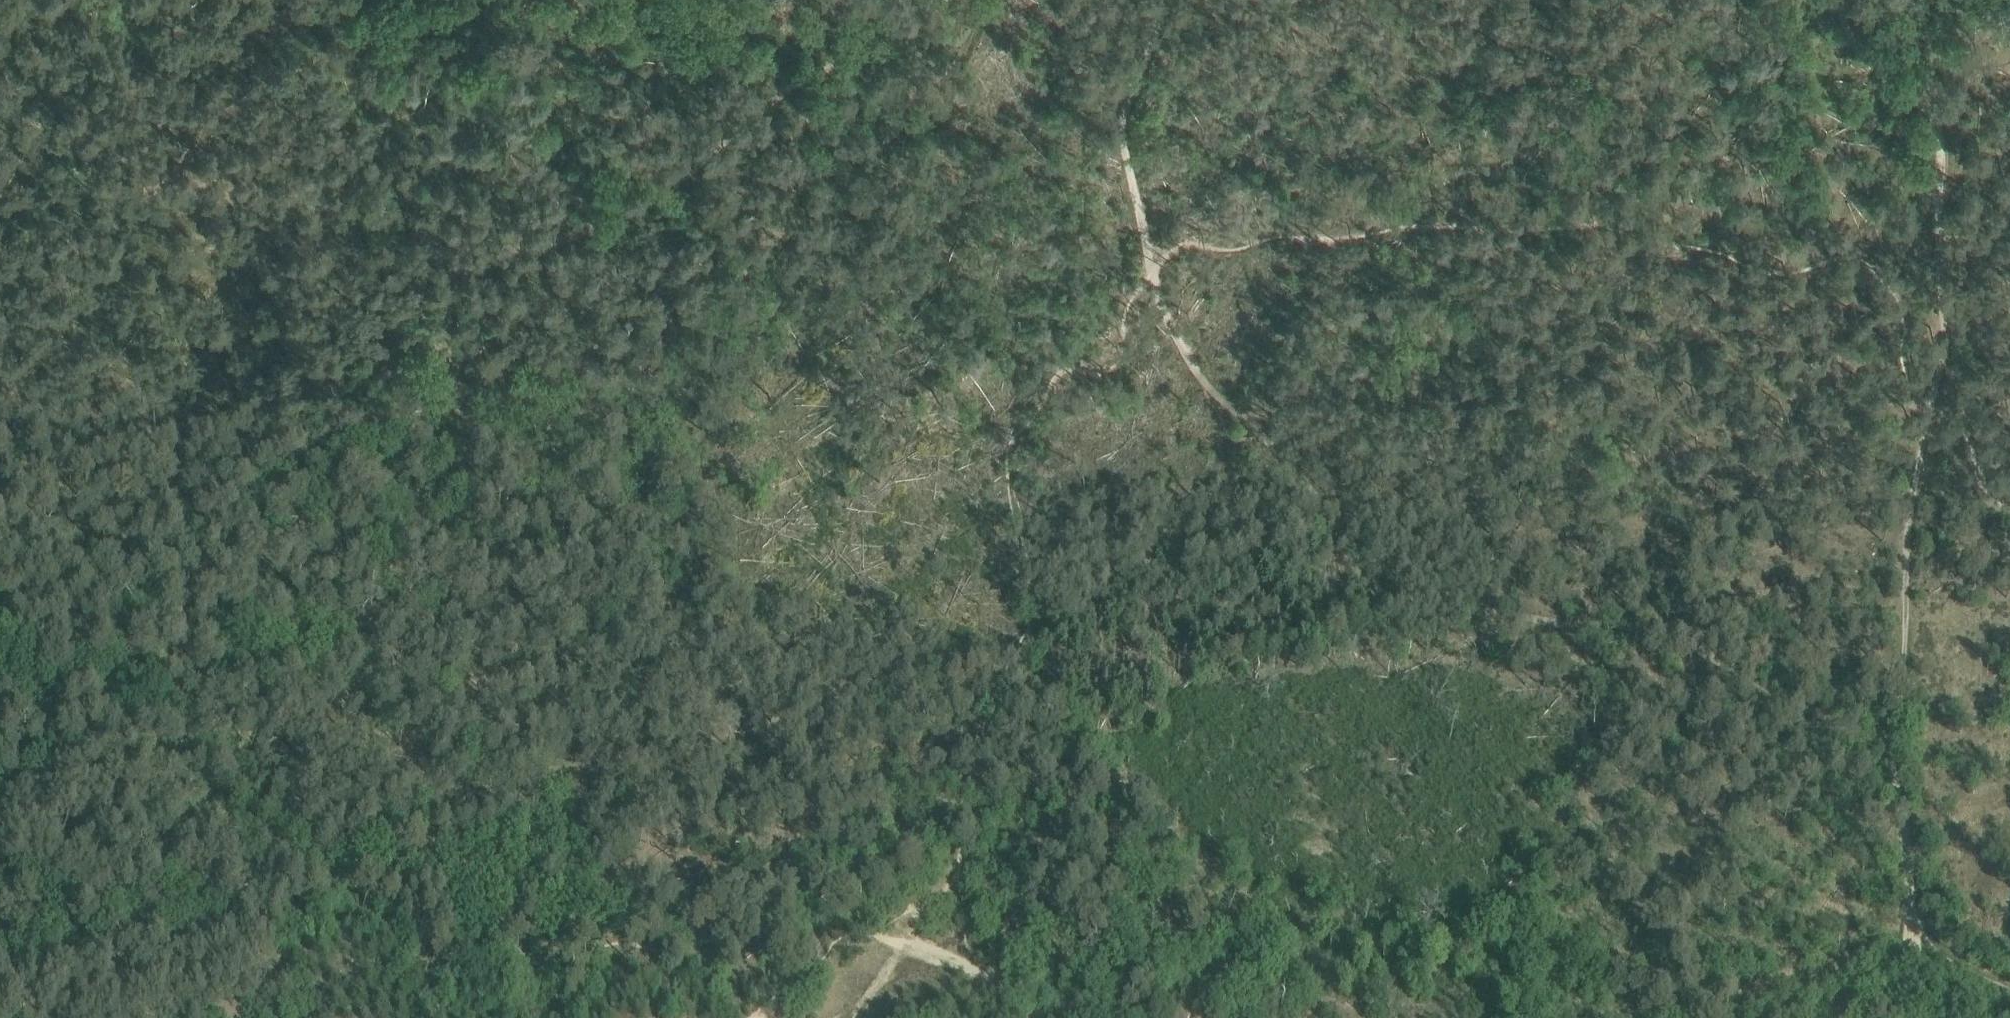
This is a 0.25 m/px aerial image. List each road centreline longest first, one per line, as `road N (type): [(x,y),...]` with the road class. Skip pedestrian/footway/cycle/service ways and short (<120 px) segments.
road 1 (track): [(1841,0),(1867,66),(1932,116),(1941,135),(1945,342),(1908,536),(1904,673),(1894,732),(1916,1017)]
road 2 (track): [(104,197),(302,199),(536,247),(641,210),(765,103),(953,0)]

